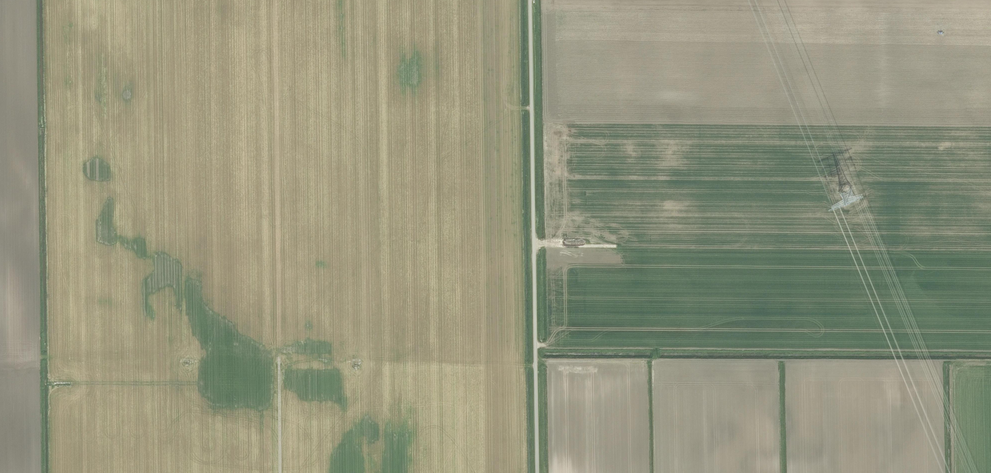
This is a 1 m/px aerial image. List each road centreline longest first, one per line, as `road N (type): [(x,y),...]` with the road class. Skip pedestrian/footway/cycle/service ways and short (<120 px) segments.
road 1 (unclassified): [(537,472),(529,0)]

